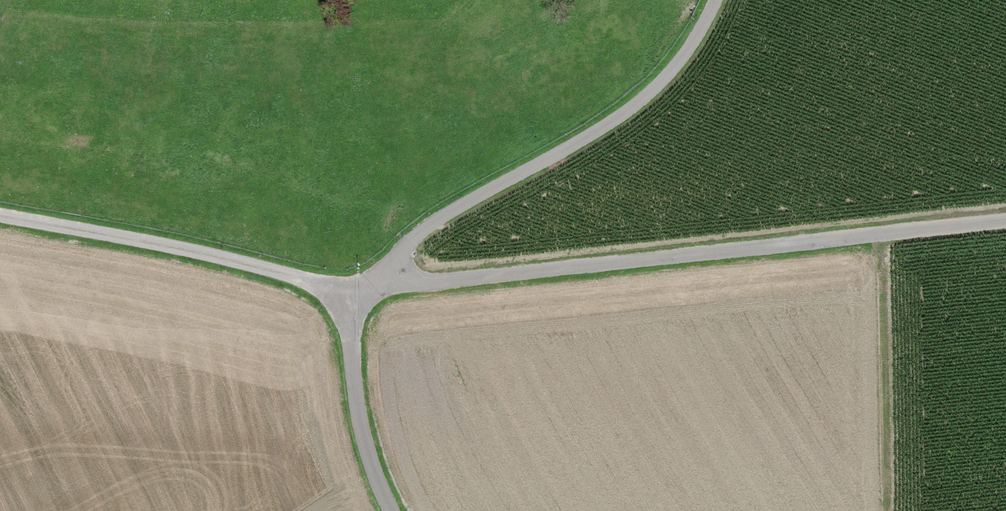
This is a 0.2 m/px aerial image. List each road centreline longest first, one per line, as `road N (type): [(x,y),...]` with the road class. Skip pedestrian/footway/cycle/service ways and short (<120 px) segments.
road 1 (track): [(0,216),(360,292),(1005,218)]
road 2 (residential): [(715,0),(692,50),(634,103),(450,211),(360,292),(351,314),(353,366),(366,445),(390,510)]

